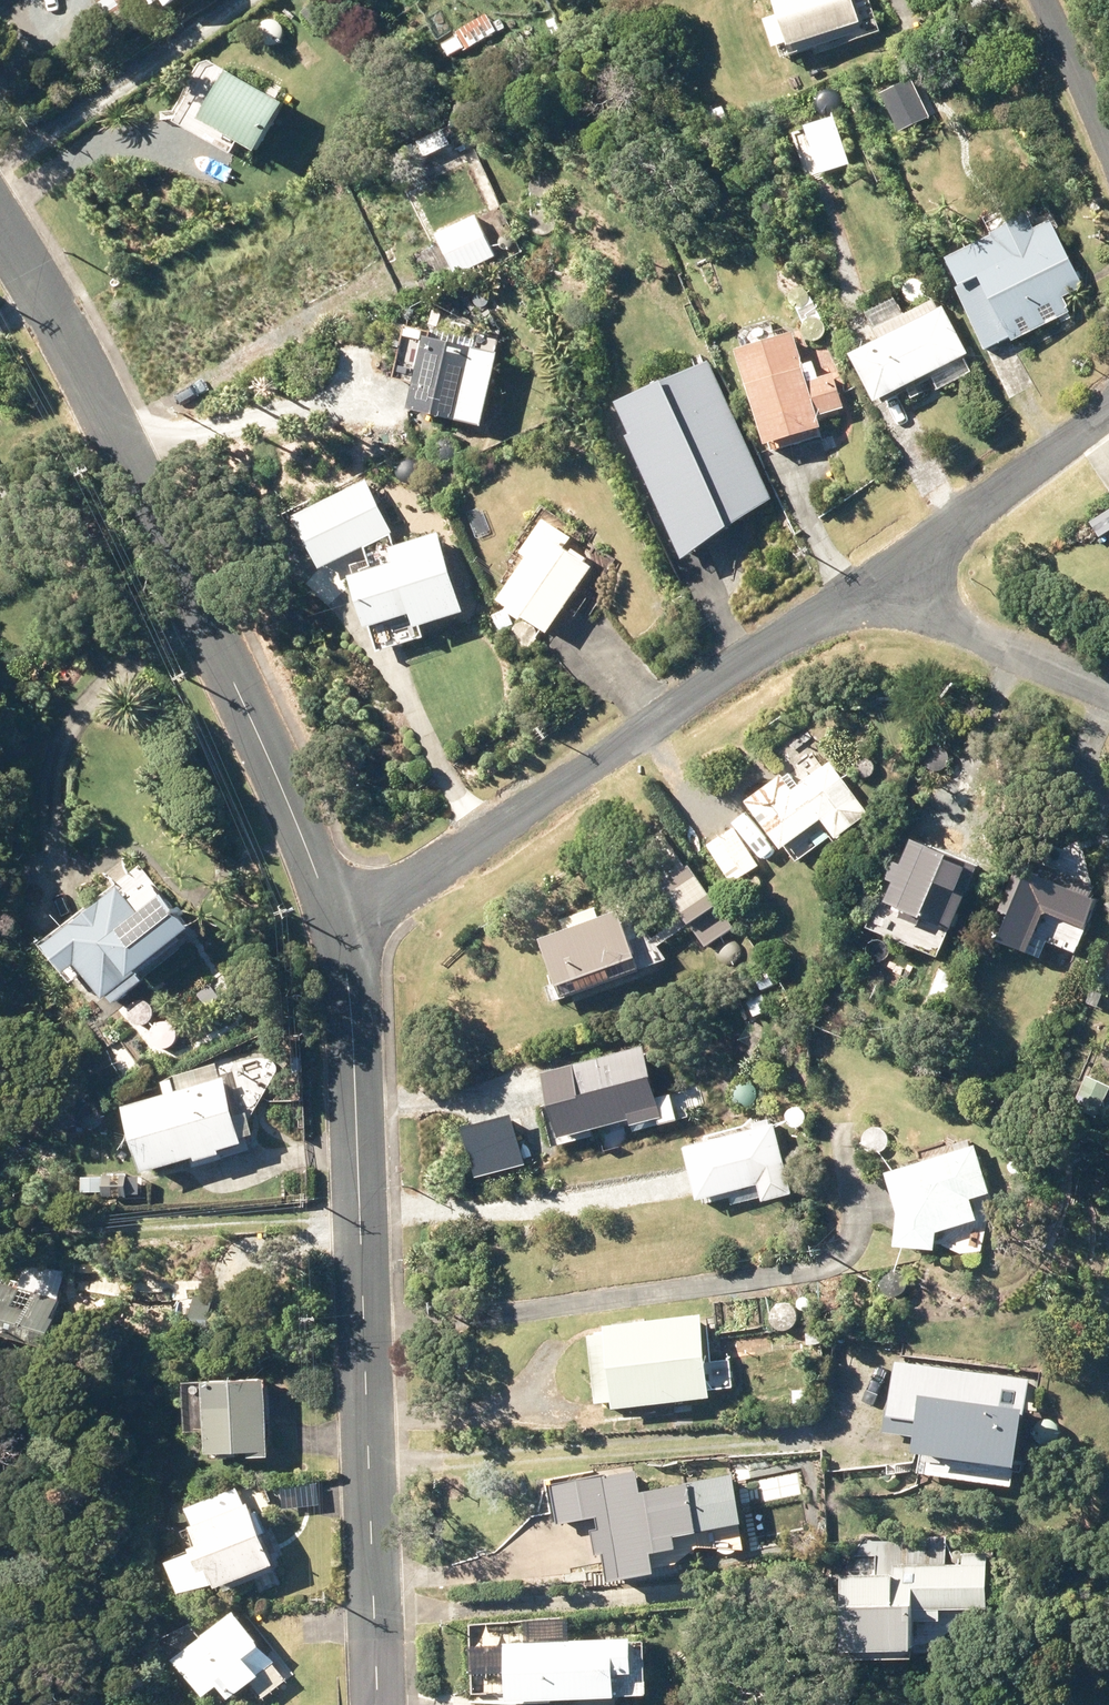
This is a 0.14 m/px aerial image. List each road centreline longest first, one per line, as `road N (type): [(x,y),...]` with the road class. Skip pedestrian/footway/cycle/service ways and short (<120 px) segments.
road 1 (residential): [(336,930),(125,439),(0,224)]
road 2 (residential): [(379,1704),(354,1071),(336,930)]
road 3 (residential): [(336,930),(893,562)]
road 4 (residential): [(893,562),(1108,408)]
road 5 (residential): [(1108,694),(949,624),(893,562)]
road 6 (residential): [(1108,163),(1033,0)]

